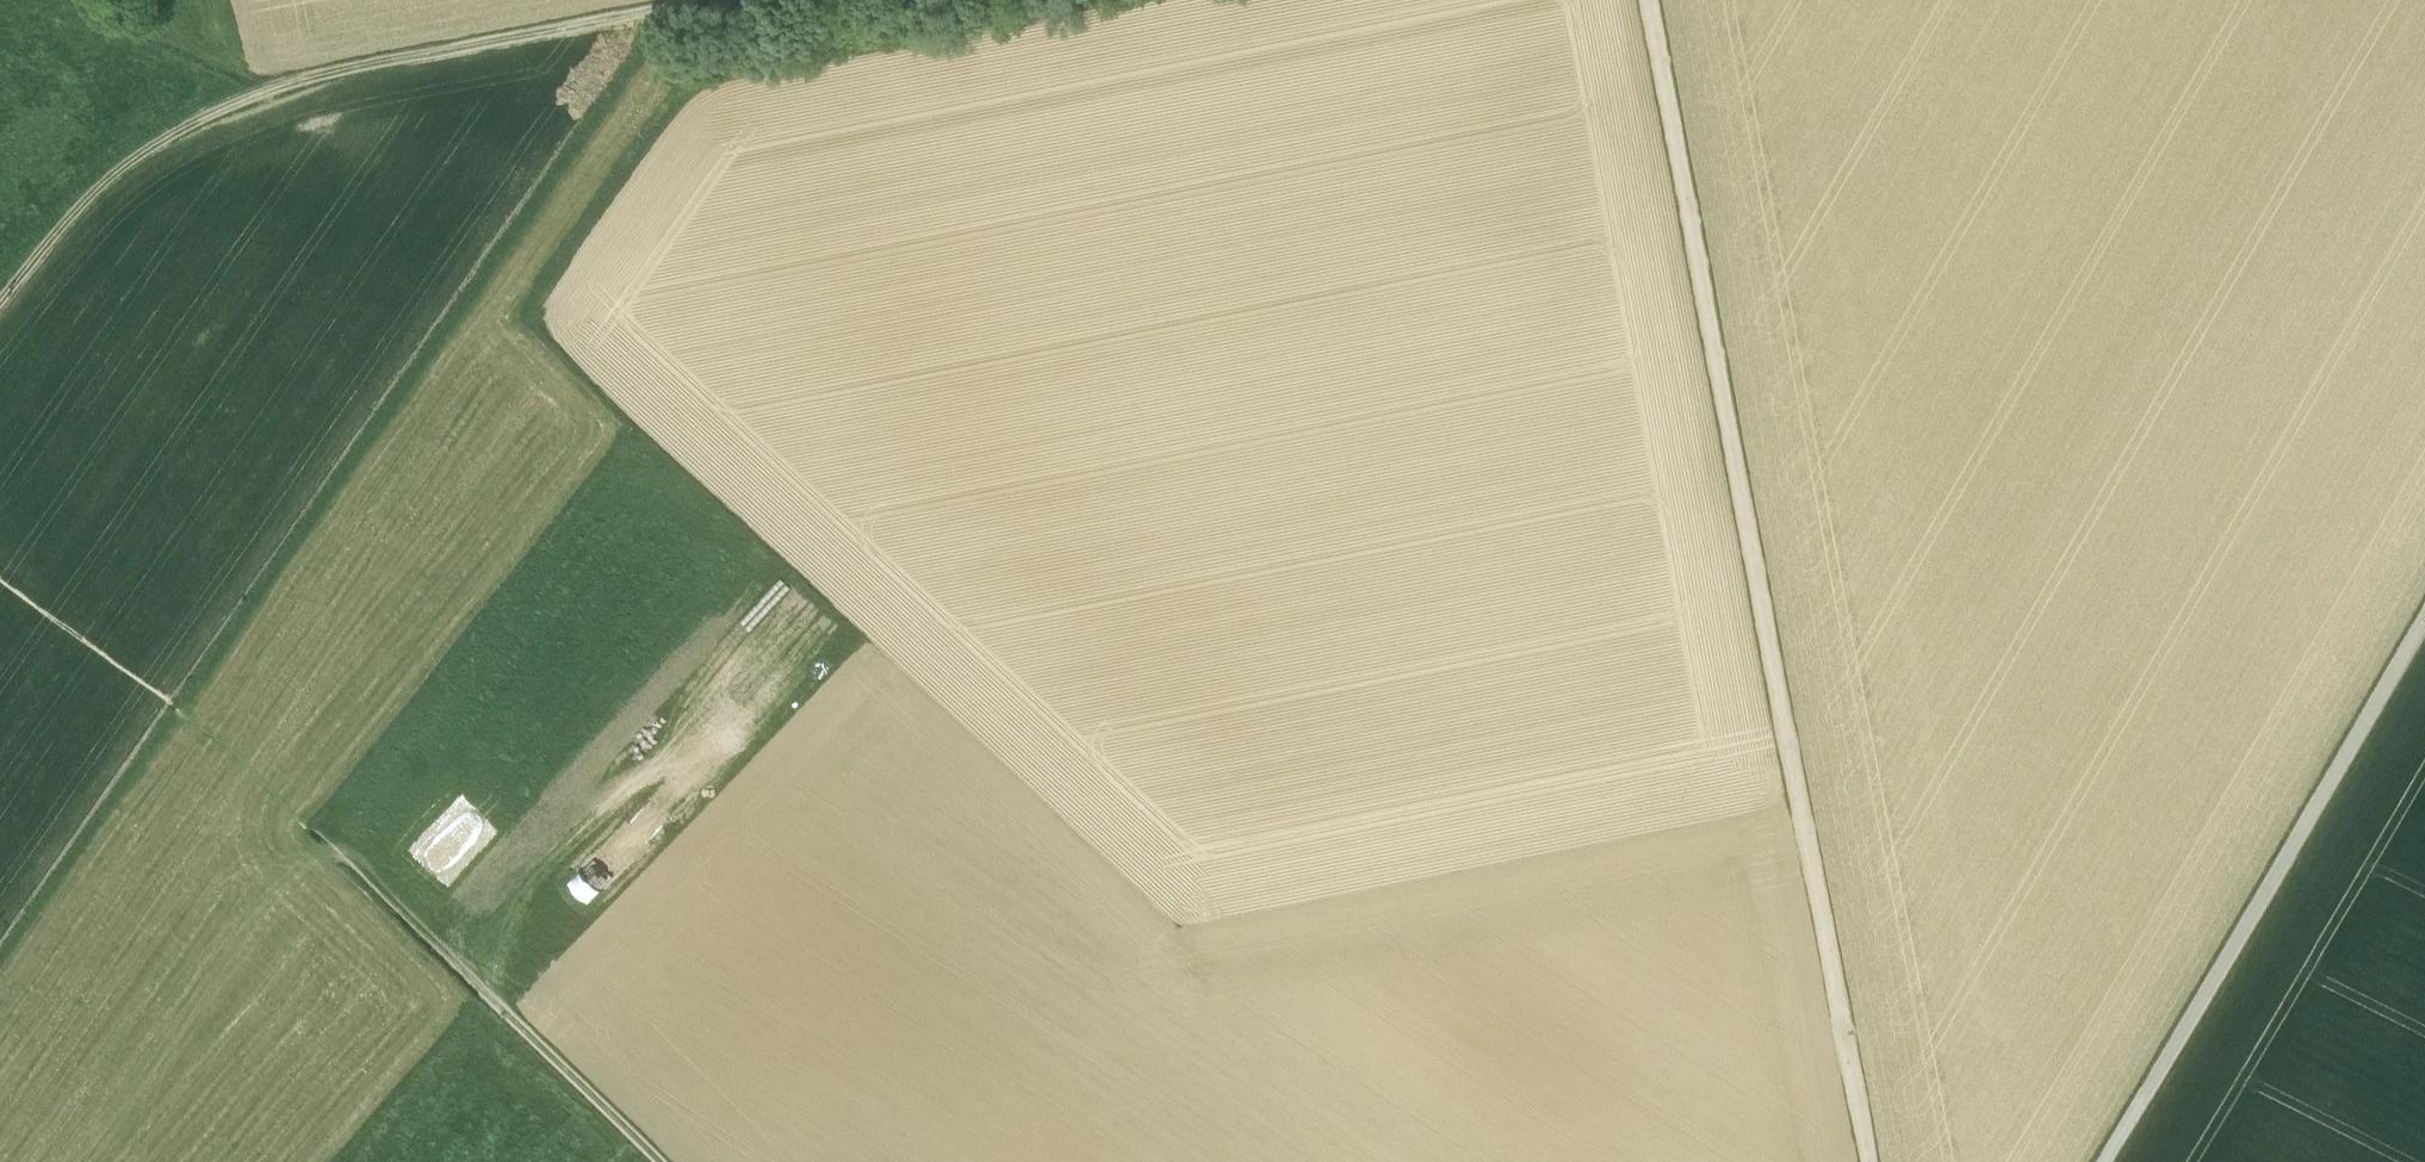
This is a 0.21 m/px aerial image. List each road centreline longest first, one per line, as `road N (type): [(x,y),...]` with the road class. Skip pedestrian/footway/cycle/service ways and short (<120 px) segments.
road 1 (track): [(1869,1161),(1647,0)]
road 2 (track): [(703,0),(329,67),(219,103),(127,156),(0,294)]
road 3 (track): [(661,1161),(312,829)]

